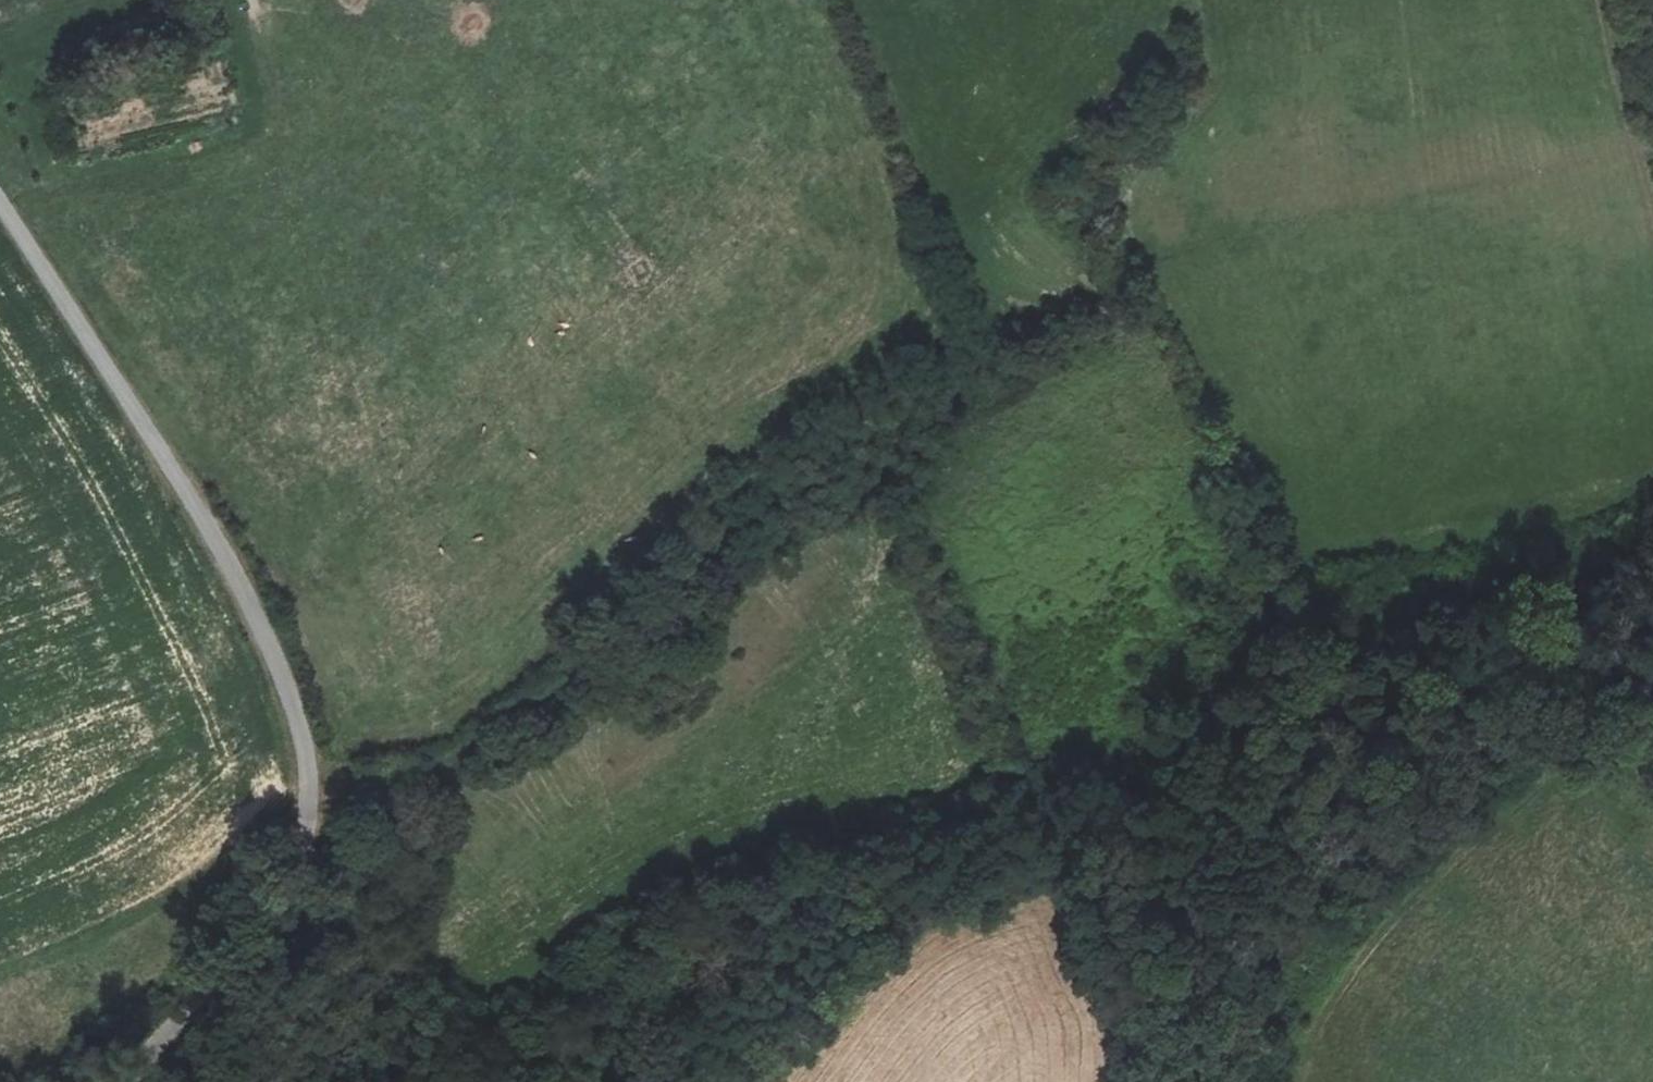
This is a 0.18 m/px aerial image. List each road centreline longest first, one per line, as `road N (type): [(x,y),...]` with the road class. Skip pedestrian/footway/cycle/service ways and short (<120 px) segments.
road 1 (unclassified): [(0,198),(194,503),(261,626),(311,779),(303,855),(265,930),(120,1081)]
road 2 (track): [(311,779),(456,748),(554,697),(661,607),(788,476),(862,430),(991,366),(1078,337),(1123,350)]
road 3 (track): [(309,803),(389,779),(453,780),(490,807)]

